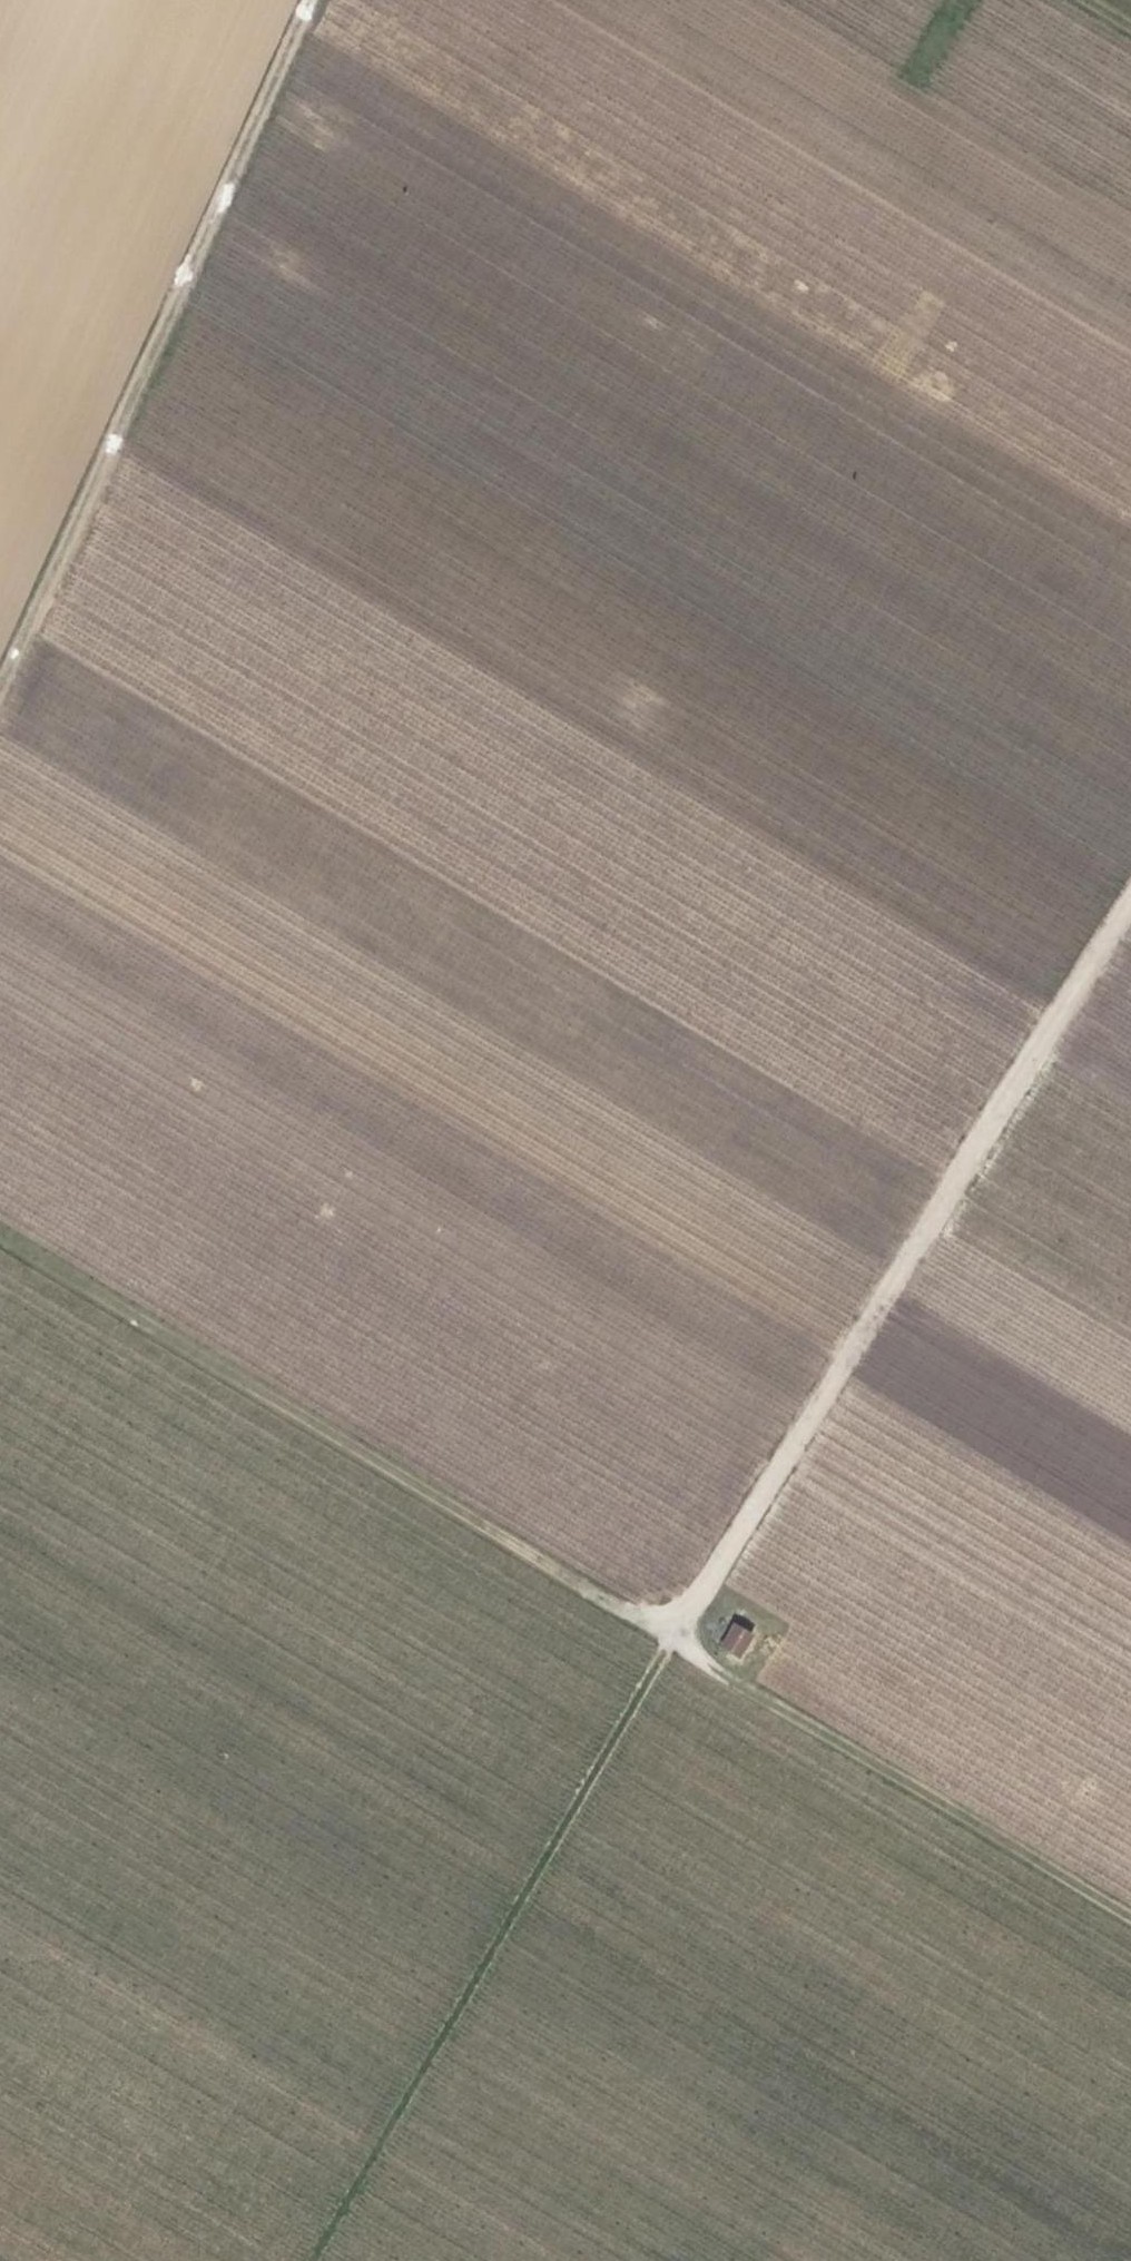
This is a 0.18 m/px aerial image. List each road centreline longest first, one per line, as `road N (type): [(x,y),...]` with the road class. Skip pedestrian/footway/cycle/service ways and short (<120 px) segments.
road 1 (track): [(0,1241),(668,1637),(1130,891)]
road 2 (track): [(0,681),(310,0)]
road 3 (track): [(668,1637),(1130,1911)]

